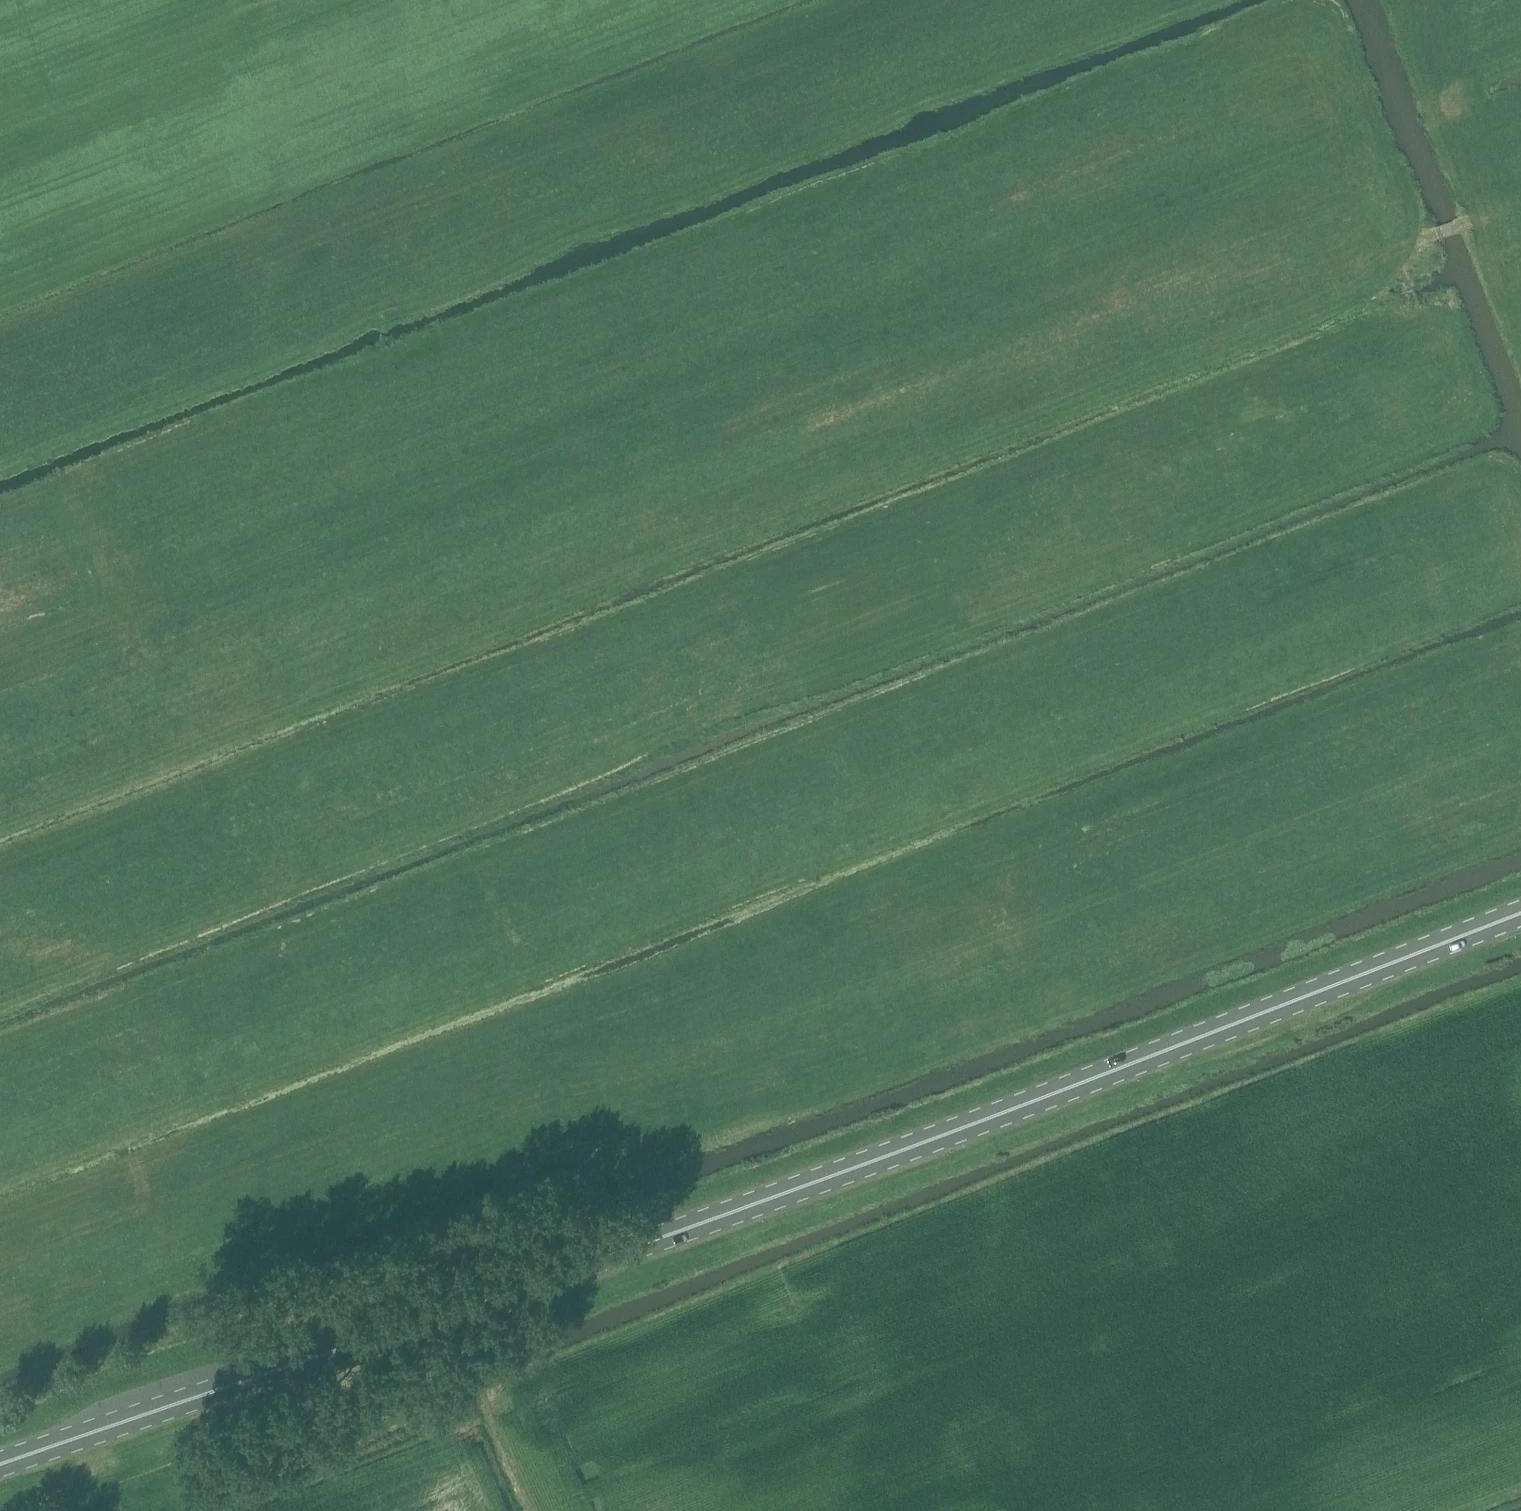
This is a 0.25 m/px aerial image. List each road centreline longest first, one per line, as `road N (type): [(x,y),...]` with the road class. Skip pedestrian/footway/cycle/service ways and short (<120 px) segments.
road 1 (primary): [(0,1463),(632,1247),(1520,913)]

